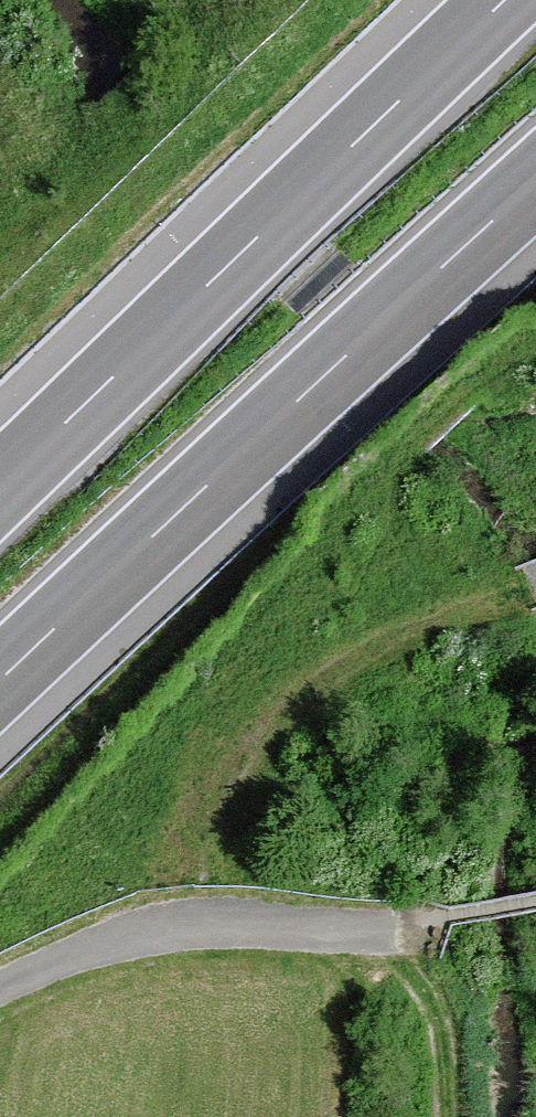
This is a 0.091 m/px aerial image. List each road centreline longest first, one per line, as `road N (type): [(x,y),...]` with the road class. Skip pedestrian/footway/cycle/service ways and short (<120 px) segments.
road 1 (motorway): [(0,680),(535,182)]
road 2 (motorway): [(505,0),(0,486)]
road 3 (unclassified): [(0,990),(132,935),(217,924),(391,932),(449,917)]
road 4 (track): [(391,932),(440,1024),(447,1116)]

